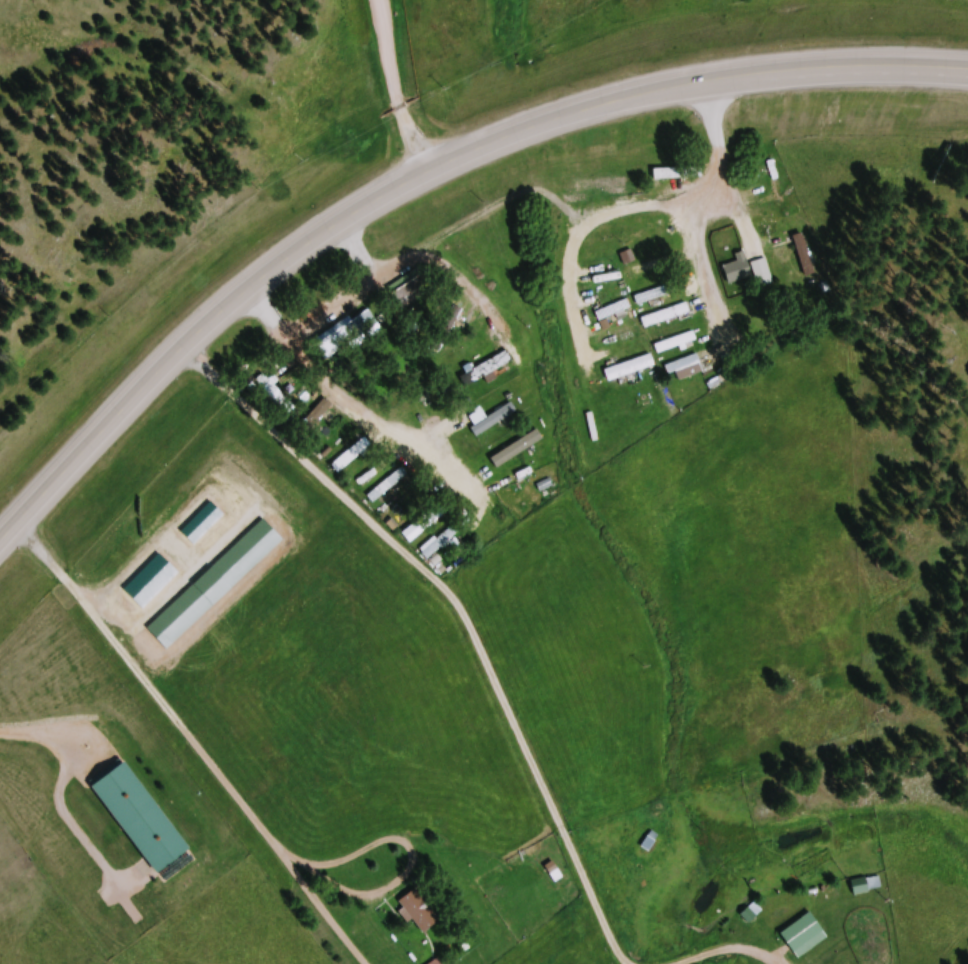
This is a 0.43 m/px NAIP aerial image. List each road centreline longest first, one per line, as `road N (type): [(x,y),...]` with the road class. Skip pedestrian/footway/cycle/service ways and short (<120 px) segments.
road 1 (primary): [(967,69),(864,66),(702,80),(576,110),(433,168),(340,220),(243,294),(0,545)]
road 2 (residential): [(578,384),(566,254),(592,221),(709,196),(718,151),(702,80)]
road 3 (residential): [(474,512),(453,480),(363,413),(243,294)]
road 4 (residential): [(514,334),(440,259),(368,266),(340,220)]
road 5 (residential): [(743,341),(704,269),(688,205)]

